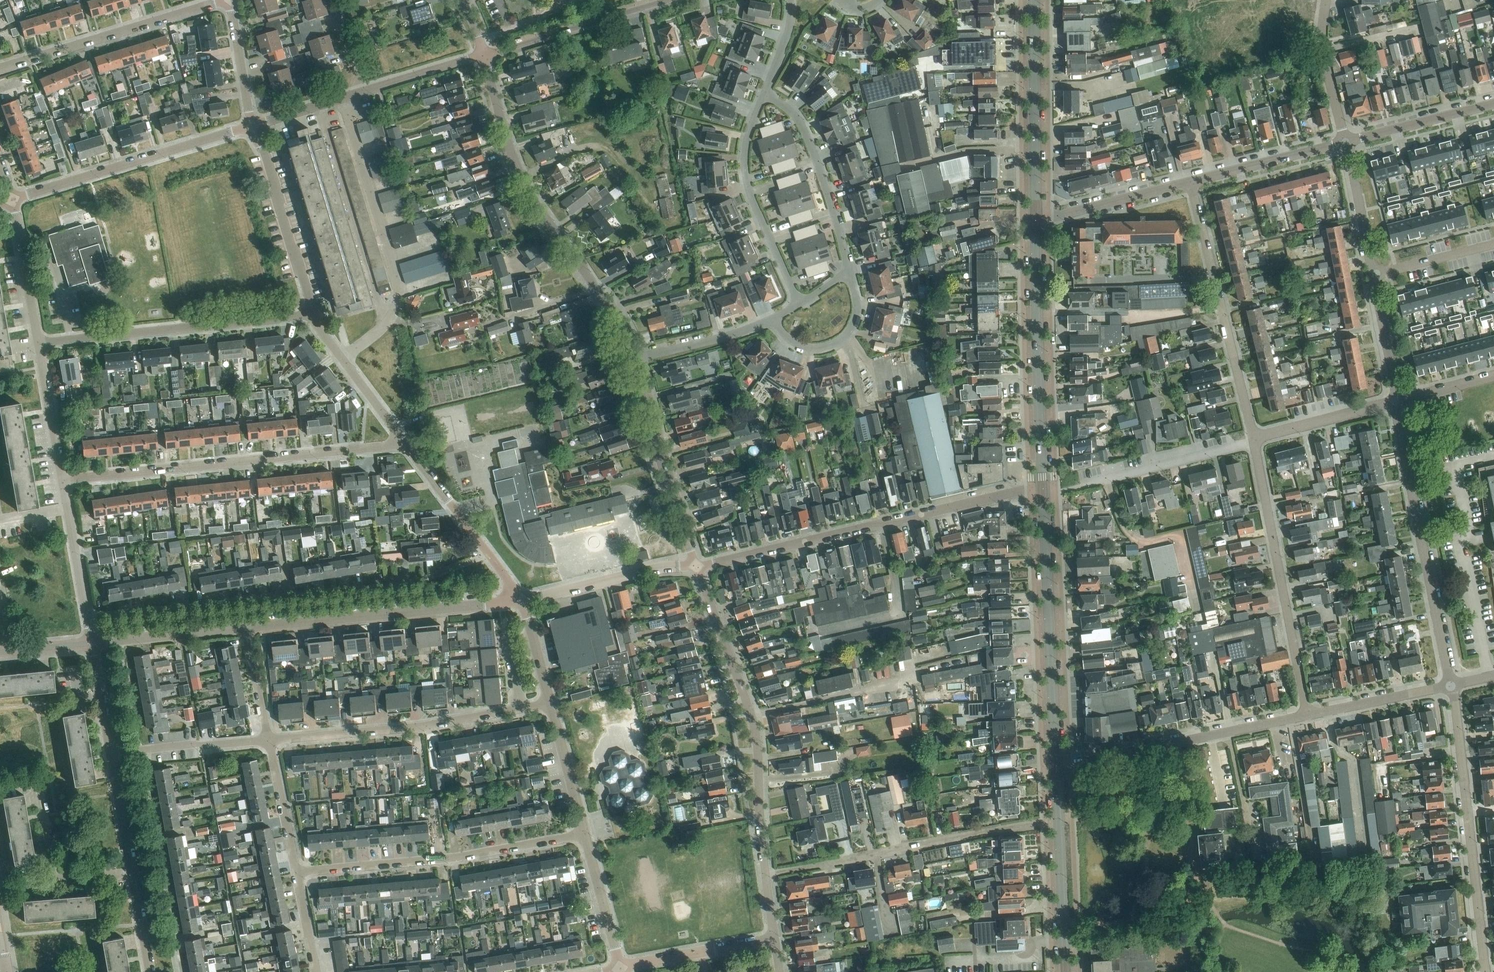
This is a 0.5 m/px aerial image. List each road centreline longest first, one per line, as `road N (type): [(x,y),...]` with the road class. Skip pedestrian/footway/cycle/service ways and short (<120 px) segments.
road 1 (residential): [(695,566),(756,738),(774,942)]
road 2 (residential): [(695,566),(1043,486)]
road 3 (residential): [(484,51),(495,116),(523,189),(621,331),(632,362)]
road 4 (residential): [(403,442),(59,479)]
road 5 (track): [(763,870),(1058,819)]
road 6 (residential): [(296,872),(458,857),(584,834)]
road 7 (residential): [(1456,685),(1396,402)]
road 8 (residential): [(1487,971),(1456,685)]
road 9 (residential): [(268,740),(549,705)]
road 10 (residential): [(34,341),(313,317)]
road 11 (residential): [(1251,440),(1306,713)]
road 12 (residential): [(247,628),(522,601)]
road 13 (tertiary): [(1056,760),(1043,486)]
road 14 (tertiary): [(1043,486),(1036,219)]
road 15 (residential): [(1192,180),(1251,440)]
road 16 (residential): [(6,196),(252,122)]
road 17 (residential): [(1056,760),(1306,713)]
road 18 (residential): [(0,71),(225,0)]
road 19 (residential): [(767,84),(749,134),(747,183),(800,305)]
road 20 (residential): [(147,971),(108,752)]
road 21 (tertiary): [(1036,219),(1034,0)]
road 22 (residential): [(632,362),(695,566)]
road 23 (tertiary): [(1065,971),(1056,760)]
road 24 (residential): [(851,271),(804,124),(767,84)]
road 25 (residential): [(313,317),(252,122)]
road 26 (track): [(1023,313),(1222,309)]
road 27 (residential): [(522,601),(403,442)]
road 28 (residential): [(655,0),(484,51)]
road 29 (residential): [(522,601),(695,566)]
road 30 (residential): [(1088,481),(1251,440)]
road 31 (residential): [(89,644),(59,479)]
road 32 (residential): [(1192,180),(1036,219)]
road 33 (residential): [(108,752),(268,740)]
road 34 (residential): [(774,321),(794,344),(813,349),(850,338),(862,314),(851,271)]
road 35 (residential): [(89,644),(247,628)]
road 36 (residential): [(1493,103),(1342,144)]
road 37 (residential): [(620,969),(774,942)]
road 38 (residential): [(1342,144),(1192,180)]
road 39 (residential): [(403,442),(313,317)]
road 40 (residential): [(1306,713),(1456,685)]
road 41 (residential): [(1251,440),(1396,402)]
road 42 (residential): [(632,362),(774,321)]
road 43 (residential): [(34,341),(6,196)]
road 44 (residential): [(1342,144),(1323,52),(1326,0)]
road 45 (residential): [(59,479),(34,341)]
road 46 (residential): [(620,969),(584,834)]
road 47 (residential): [(296,872),(268,740)]
road 48 (residential): [(584,834),(549,705)]
road 49 (residential): [(1396,402),(1370,271)]
road 50 (residential): [(1370,271),(1342,144)]
road 51 (residential): [(360,88),(484,51)]
road 52 (residential): [(1370,271),(1493,239)]
road 53 (residential): [(252,122),(231,0)]

